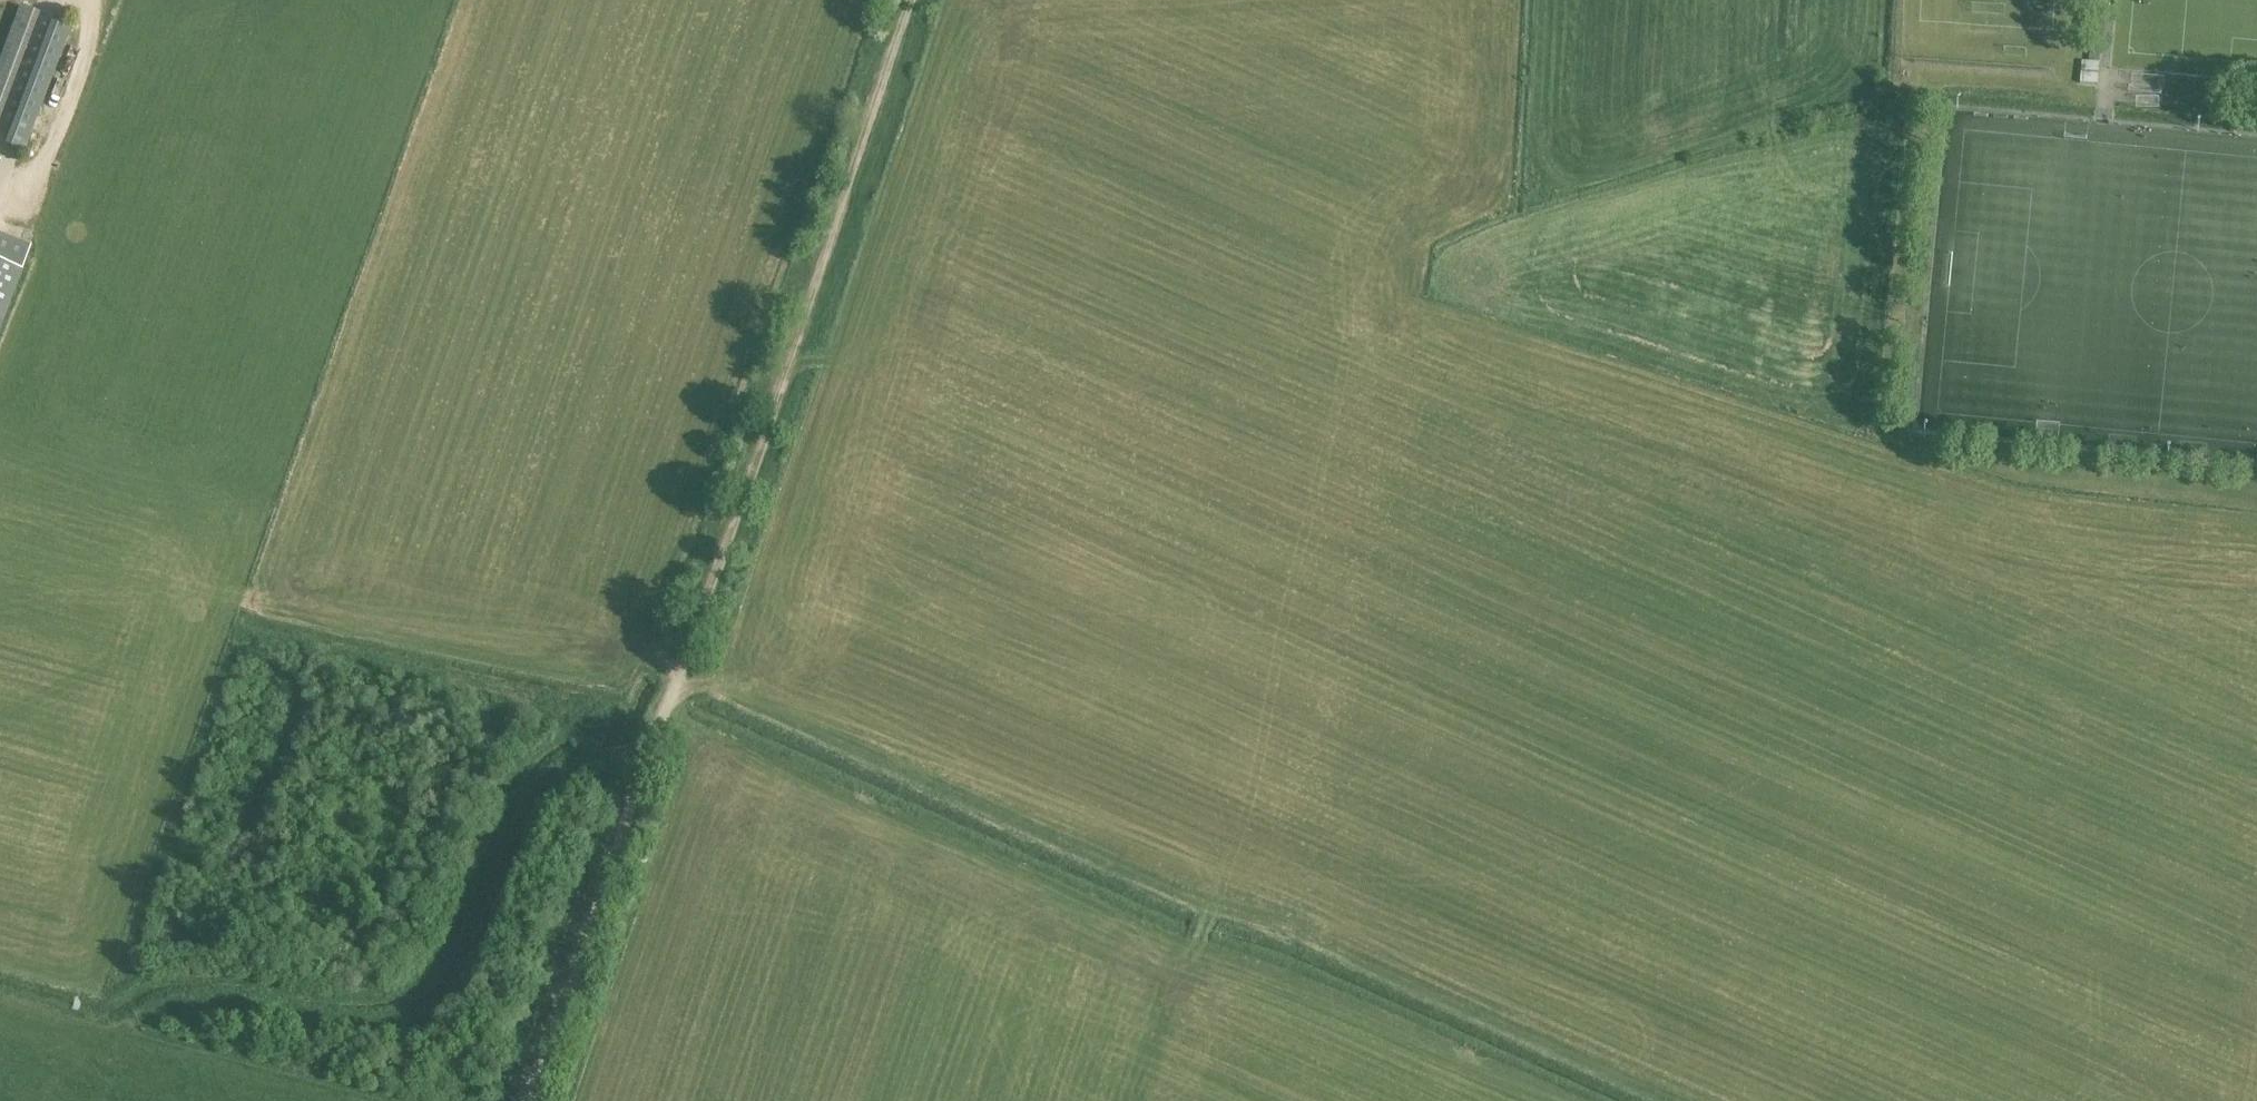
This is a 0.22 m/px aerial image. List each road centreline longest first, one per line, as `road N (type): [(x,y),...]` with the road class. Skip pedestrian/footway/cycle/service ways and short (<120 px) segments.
road 1 (track): [(901,0),(677,663),(517,1100)]

